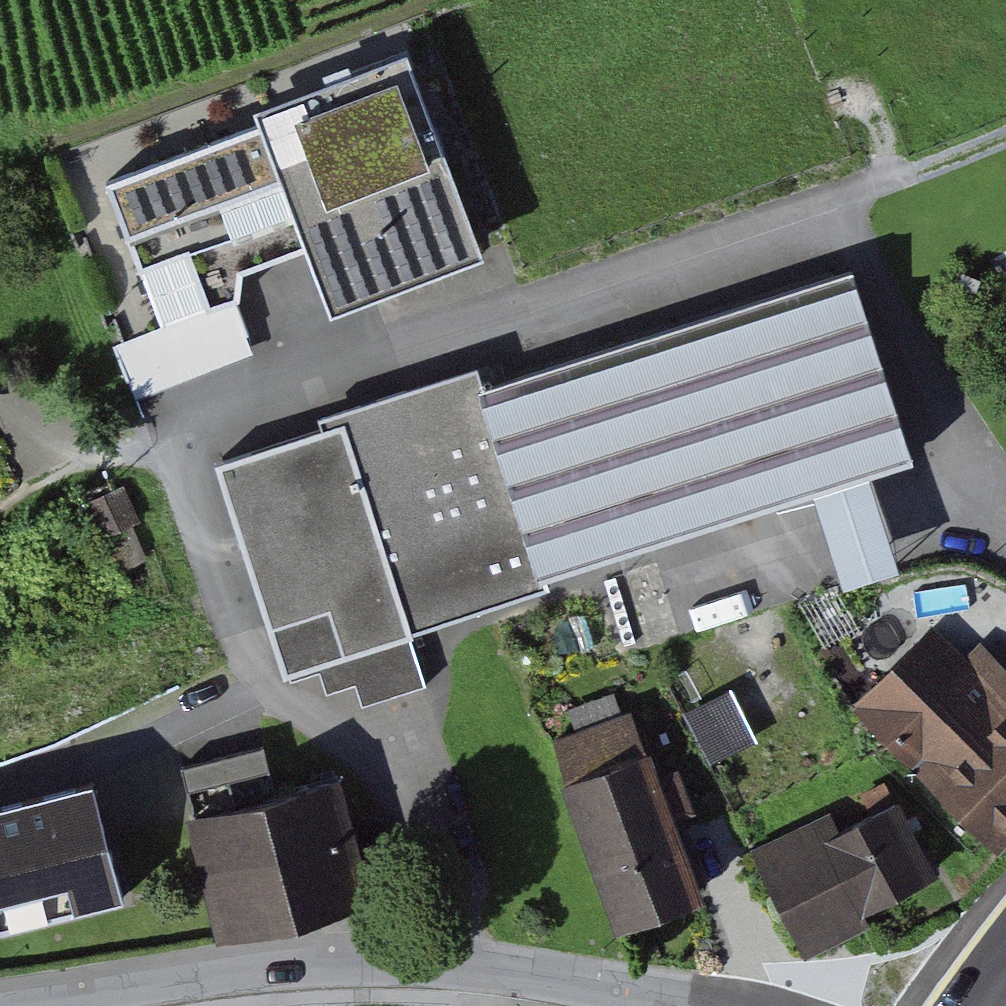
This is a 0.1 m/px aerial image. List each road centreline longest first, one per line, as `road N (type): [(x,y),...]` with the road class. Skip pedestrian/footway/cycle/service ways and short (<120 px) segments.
road 1 (residential): [(562,302),(186,422),(263,695),(407,759),(475,967)]
road 2 (residential): [(0,1005),(333,963),(475,967)]
road 3 (residential): [(1005,136),(847,202),(562,302)]
road 4 (residential): [(562,302),(444,33)]
road 5 (residential): [(475,967),(709,1005)]

